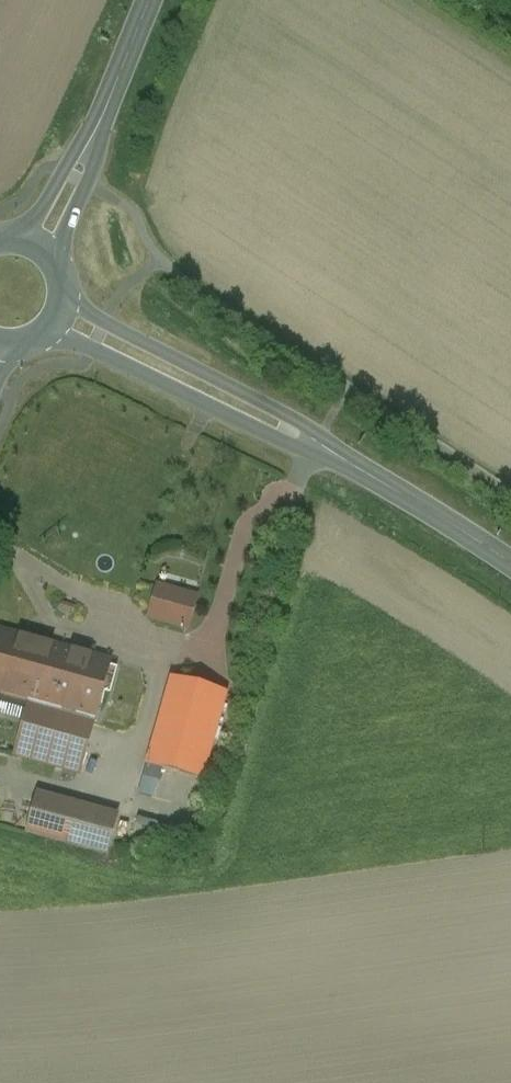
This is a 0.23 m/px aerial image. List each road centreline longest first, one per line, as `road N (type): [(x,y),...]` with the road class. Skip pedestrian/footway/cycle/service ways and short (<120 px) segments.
road 1 (tertiary): [(58,317),(319,444),(510,561)]
road 2 (tertiary): [(151,0),(76,179),(38,246)]

